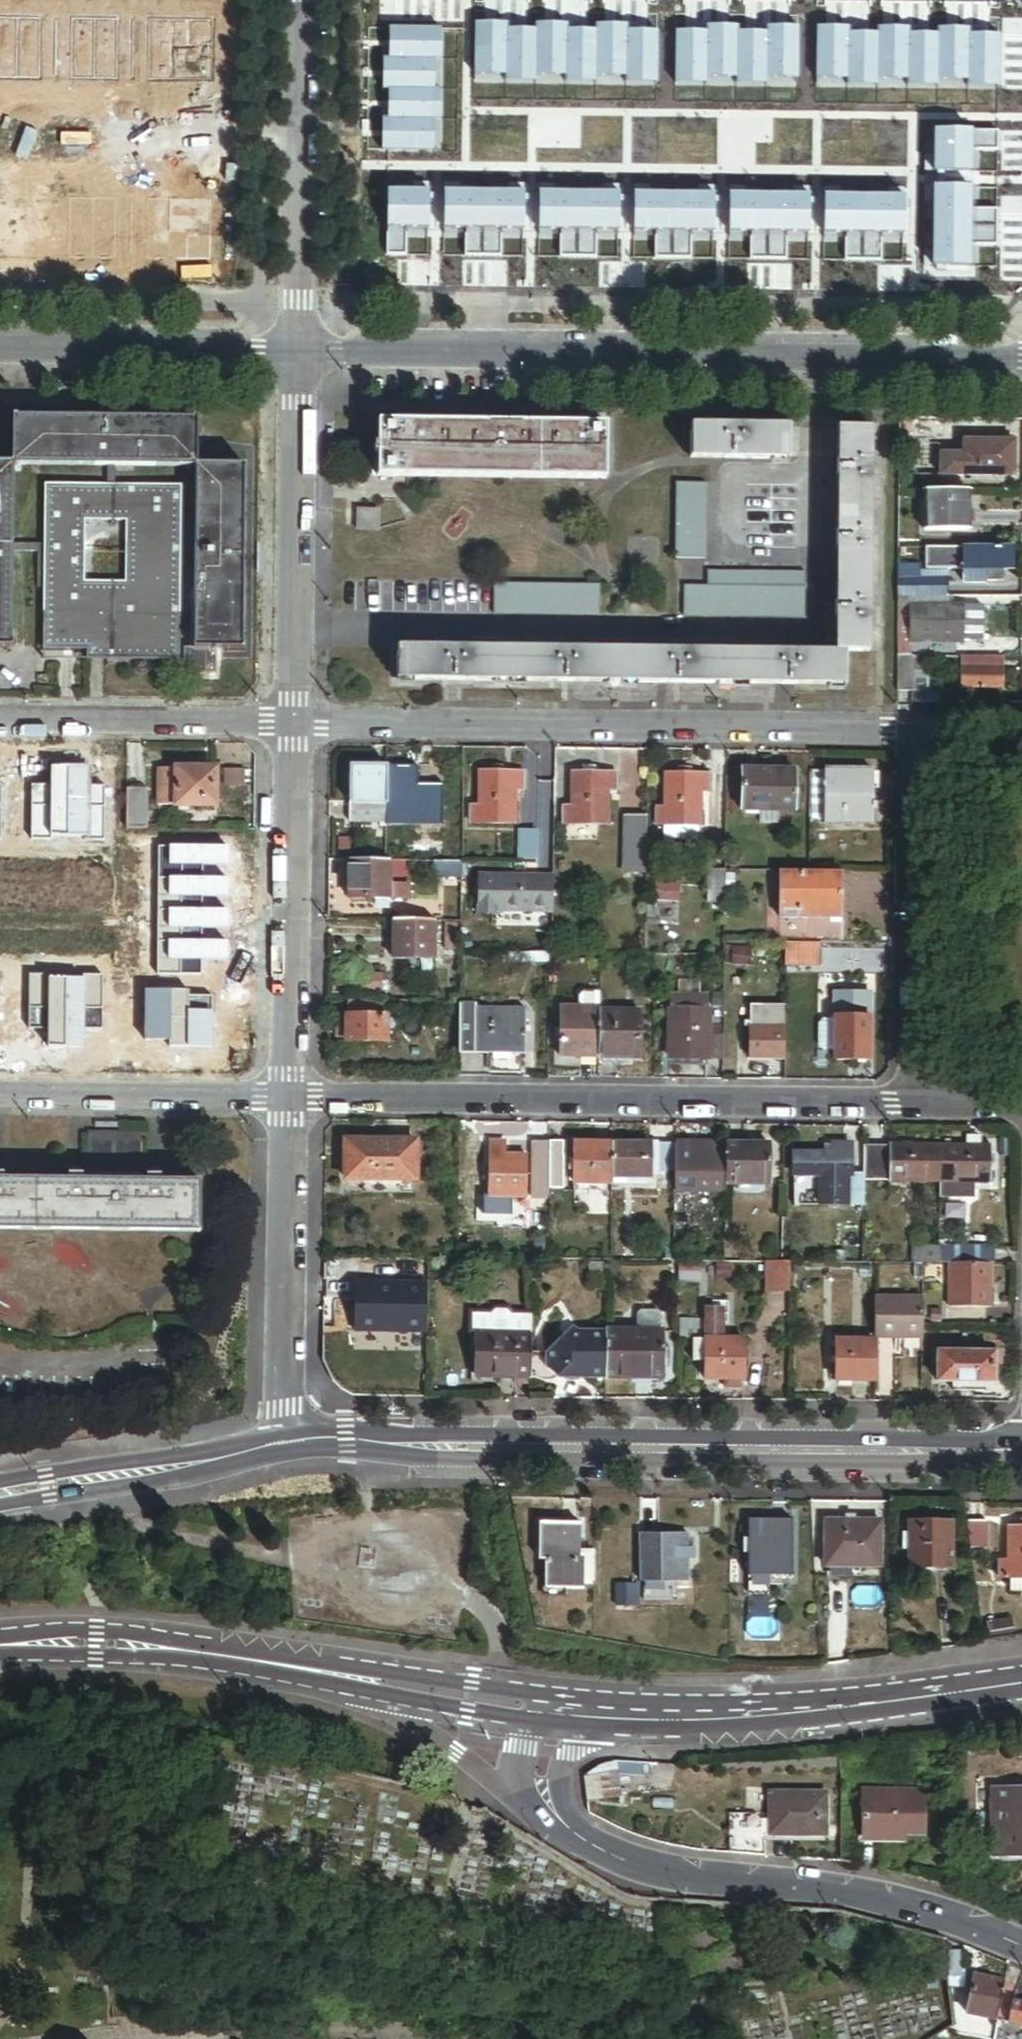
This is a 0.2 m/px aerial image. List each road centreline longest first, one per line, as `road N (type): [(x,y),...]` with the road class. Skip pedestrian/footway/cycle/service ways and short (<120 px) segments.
road 1 (tertiary): [(1021,1449),(279,1449)]
road 2 (residential): [(298,350),(1021,357)]
road 3 (residential): [(289,1097),(908,1103)]
road 4 (residential): [(912,731),(295,724)]
road 5 (residential): [(542,1807),(588,1844),(650,1876),(840,1886),(960,1916),(1021,1943)]
road 6 (tertiary): [(1021,1684),(744,1716),(548,1708)]
road 7 (residential): [(298,350),(295,724)]
road 8 (residential): [(295,724),(289,1097)]
road 9 (residential): [(908,1103),(912,731)]
road 10 (residential): [(289,1097),(279,1449)]
road 11 (residential): [(304,0),(298,350)]
road 12 (tertiary): [(336,1675),(113,1640),(0,1642)]
road 13 (residential): [(0,348),(298,350)]
road 14 (residential): [(295,724),(0,720)]
road 15 (residential): [(0,1094),(289,1097)]
road 16 (tertiary): [(279,1449),(0,1492)]
road 17 (residential): [(336,1675),(542,1807)]
road 18 (tertiary): [(548,1708),(336,1675)]

